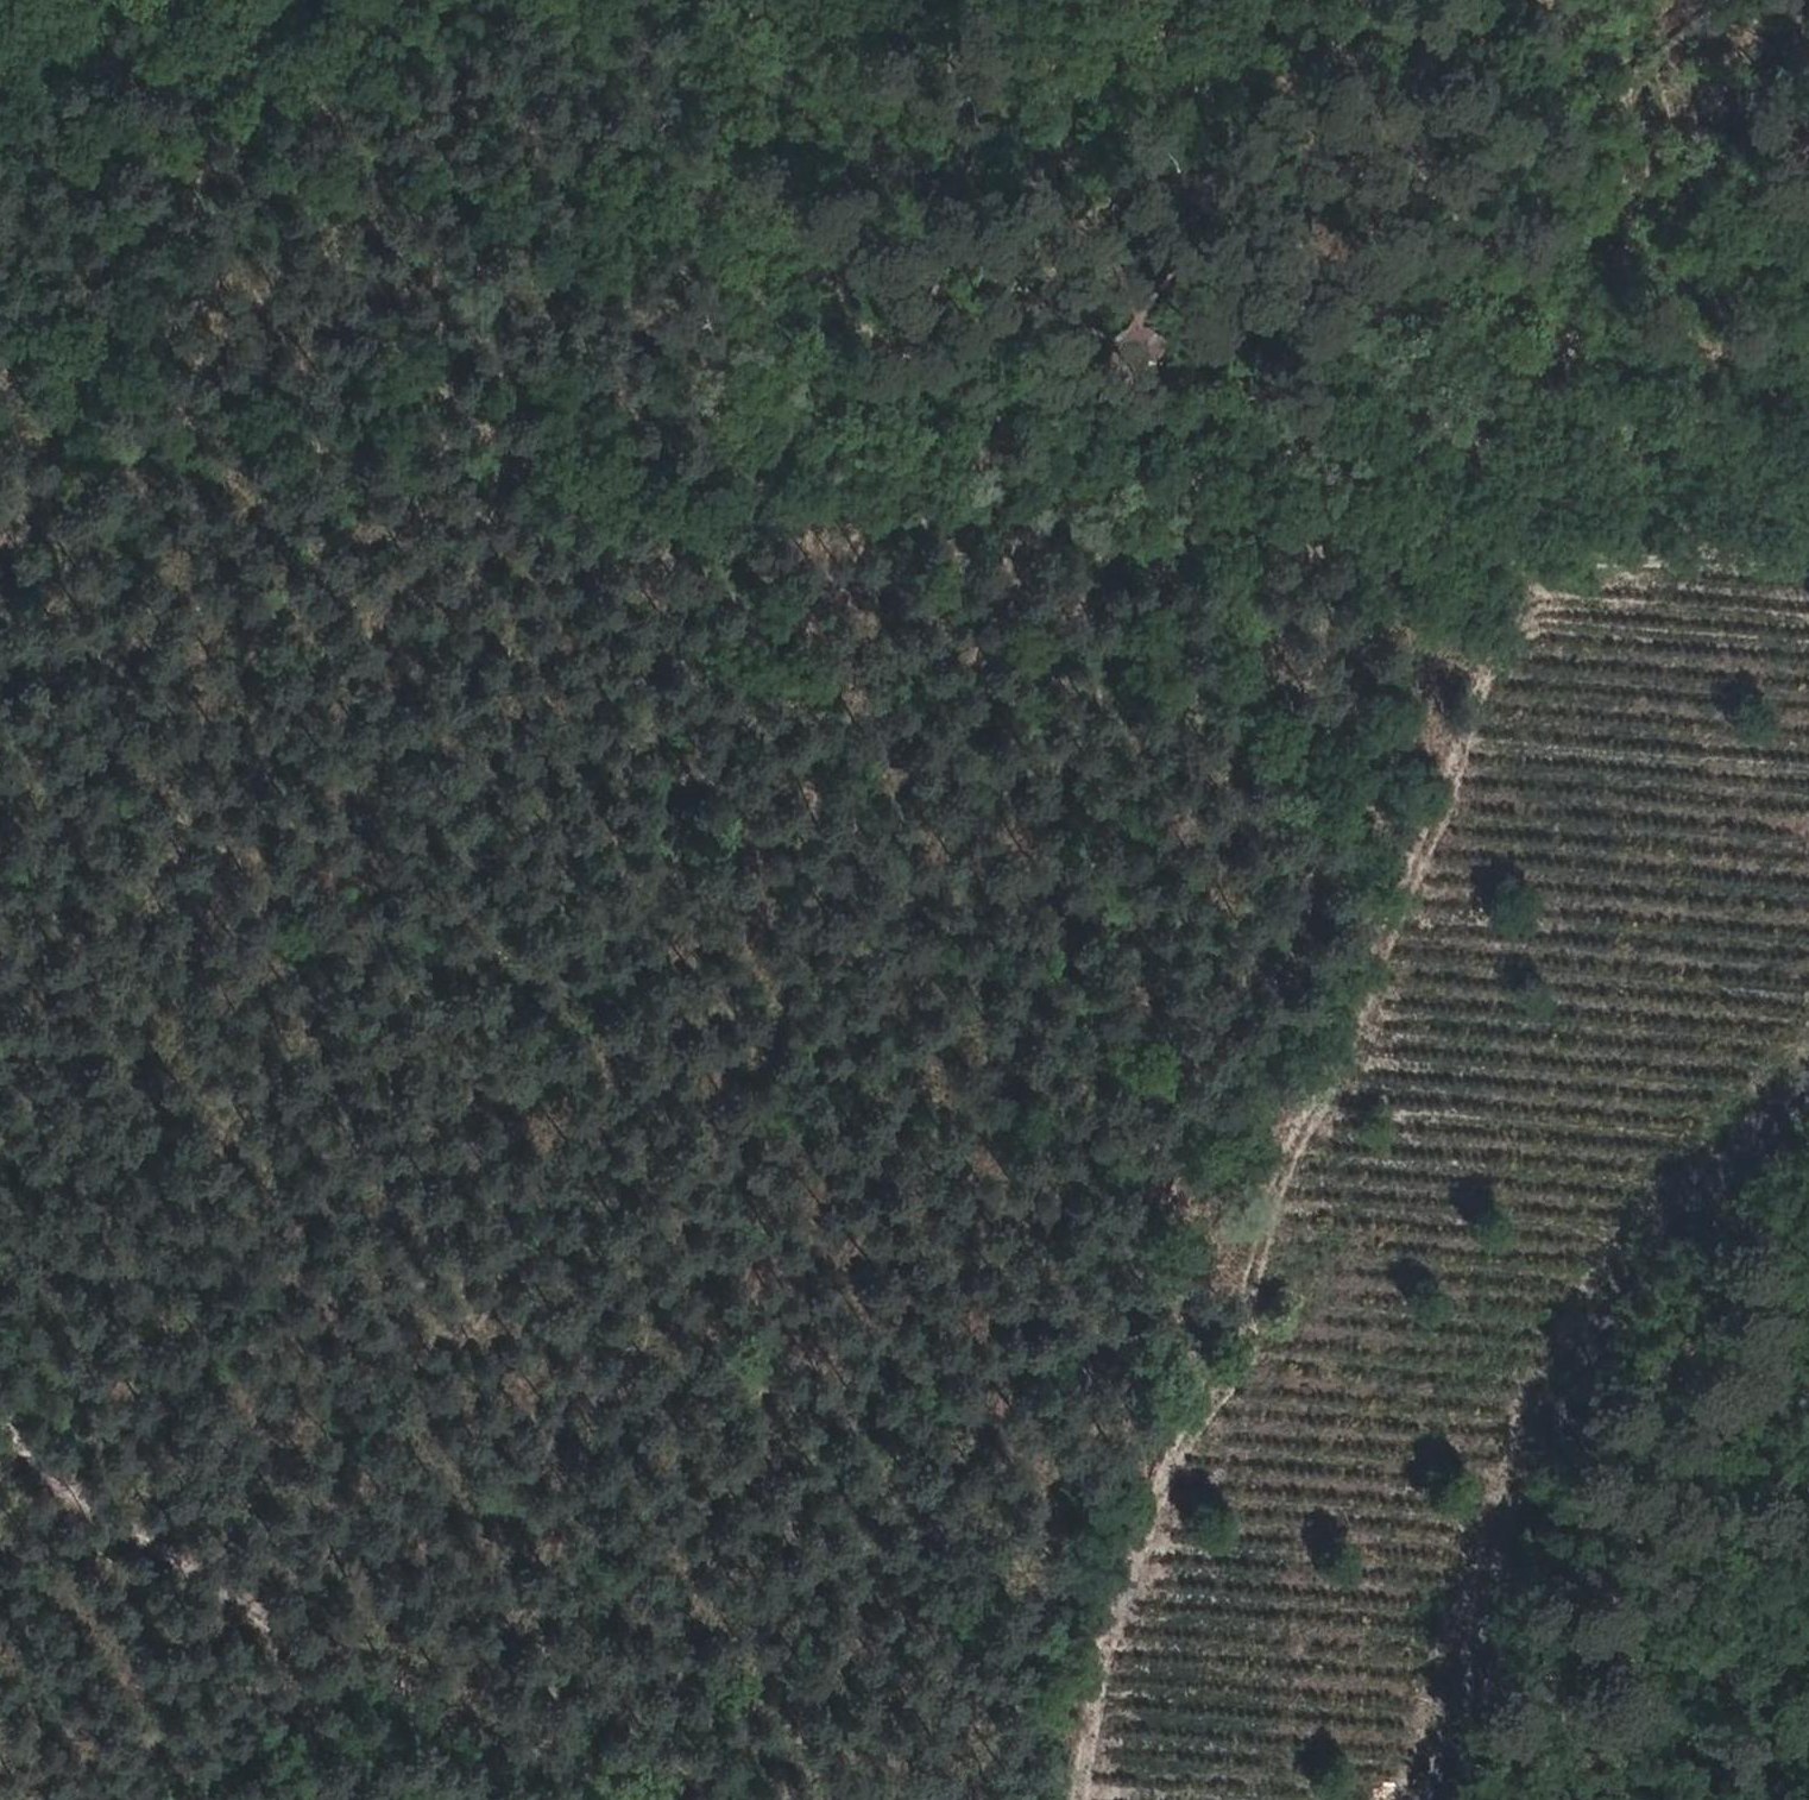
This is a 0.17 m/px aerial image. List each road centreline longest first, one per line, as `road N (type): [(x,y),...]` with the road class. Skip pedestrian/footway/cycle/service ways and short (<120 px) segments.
road 1 (unclassified): [(1463,1799),(1551,1450),(1632,1310),(1808,1124)]

